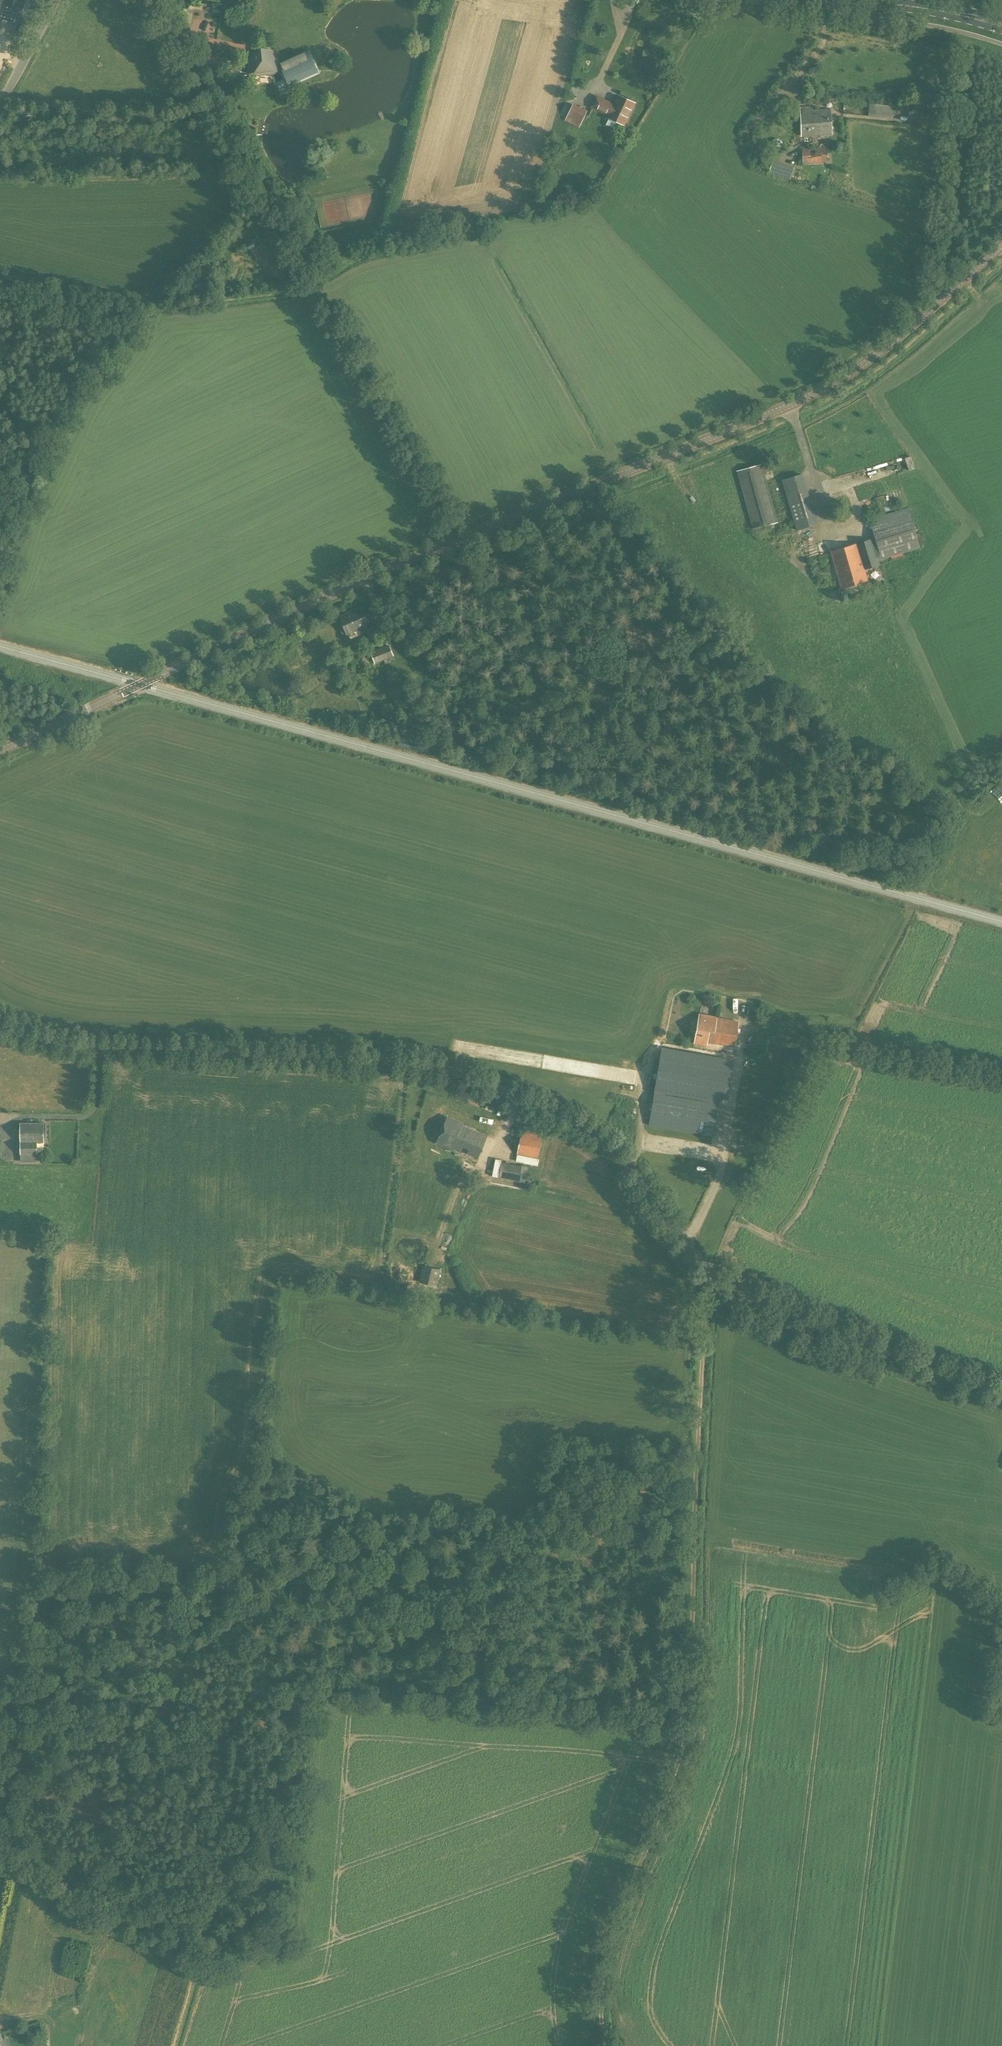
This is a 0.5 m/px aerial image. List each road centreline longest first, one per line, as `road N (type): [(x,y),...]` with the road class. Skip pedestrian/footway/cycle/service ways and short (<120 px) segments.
road 1 (tertiary): [(0,751),(386,569),(822,387),(888,347),(1001,245)]
road 2 (unclassified): [(1001,1388),(888,1350),(715,1276),(610,1147),(448,1072),(407,1061),(98,1047),(0,1021)]
road 3 (track): [(608,2045),(603,1979),(684,1743),(692,1652)]
road 4 (track): [(692,1652),(702,1343),(715,1276)]
road 5 (track): [(686,1242),(726,1158),(747,1010)]
road 6 (unclassified): [(0,107),(55,0)]

